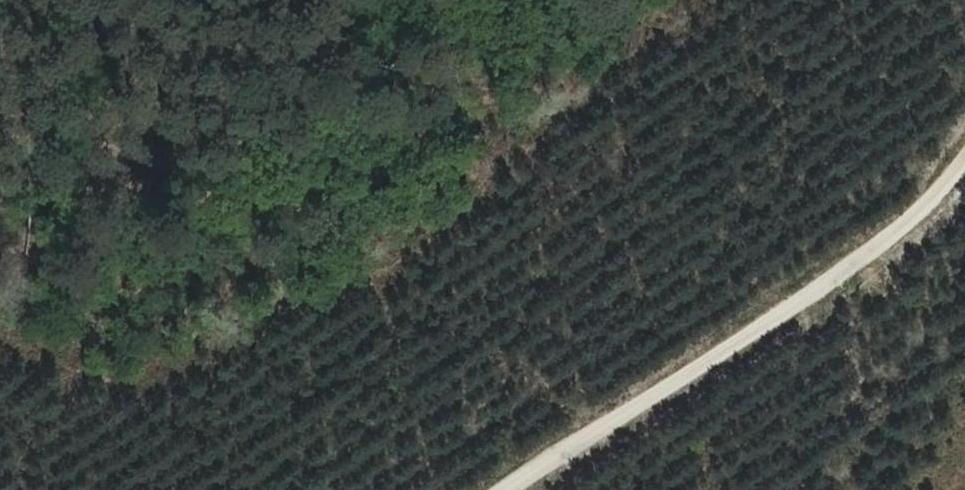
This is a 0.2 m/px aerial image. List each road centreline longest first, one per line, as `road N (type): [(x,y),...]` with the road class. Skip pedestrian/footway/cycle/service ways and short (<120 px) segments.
road 1 (track): [(964,165),(907,229),(508,489)]

